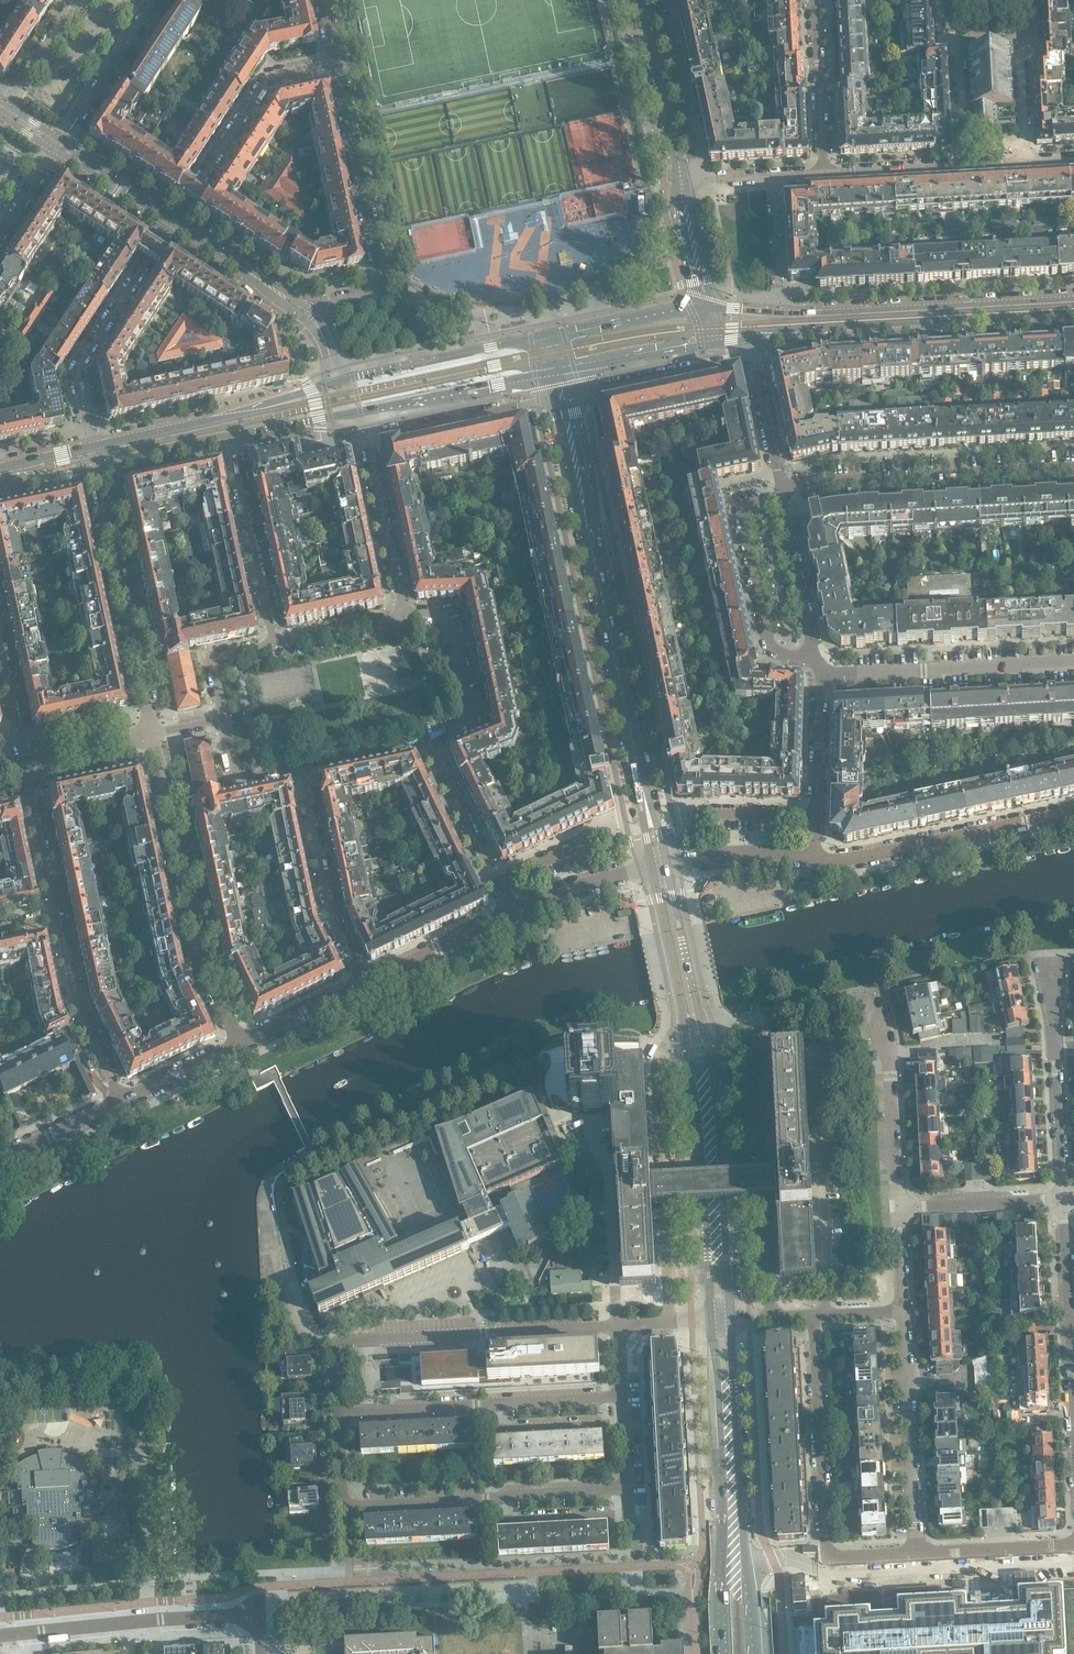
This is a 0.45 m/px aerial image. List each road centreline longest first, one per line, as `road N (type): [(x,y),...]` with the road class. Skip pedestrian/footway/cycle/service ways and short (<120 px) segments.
road 1 (secondary): [(647,810),(562,396)]
road 2 (residential): [(628,1490),(343,1506),(339,1414)]
road 3 (residential): [(339,1414),(336,1346),(347,1340),(619,1327)]
road 4 (secondary): [(753,1653),(730,1320)]
road 5 (secondary): [(711,1321),(723,1653)]
road 6 (residential): [(240,1043),(200,959),(154,733)]
road 7 (secondary): [(752,336),(1073,314)]
road 8 (residential): [(337,60),(380,279),(373,291),(308,308)]
road 9 (residential): [(771,1318),(757,1064),(719,1038)]
road 10 (secondary): [(1073,300),(779,312)]
road 11 (residential): [(782,488),(1073,467)]
road 12 (residential): [(339,1414),(623,1397)]
road 13 (residential): [(673,1044),(659,1077),(673,1324)]
road 14 (secondary): [(730,1320),(707,1039)]
road 15 (secondary): [(688,1042),(711,1321)]
road 16 (residential): [(154,733),(96,467)]
road 17 (residential): [(813,856),(856,858),(1073,812)]
road 18 (residential): [(91,447),(77,367),(174,222)]
road 19 (unclassified): [(0,1635),(250,1614)]
road 20 (residential): [(825,668),(846,674),(1073,662)]
road 21 (residential): [(174,222),(270,75),(337,60)]
road 22 (residential): [(1063,1198),(1048,955)]
road 23 (residential): [(916,1554),(902,1311)]
road 24 (secondary): [(324,386),(91,447)]
road 25 (residential): [(812,1316),(827,1550)]
road 26 (residential): [(365,984),(335,924),(299,766)]
road 27 (residential): [(901,1207),(889,1052),(873,991)]
road 28 (residential): [(274,644),(229,435)]
road 29 (secondary): [(550,337),(353,377)]
road 30 (secondary): [(361,411),(557,371)]
road 31 (residential): [(367,438),(562,396)]
road 32 (residential): [(54,914),(76,1007),(122,1100)]
road 33 (residential): [(562,396),(755,355)]
road 34 (residential): [(1063,1198),(1073,1390)]
road 35 (residential): [(429,739),(466,722),(470,711),(446,618),(403,615)]
road 36 (tertiary): [(681,183),(642,0)]
road 37 (residential): [(367,438),(403,615)]
road 38 (secondary): [(707,1039),(666,866)]
road 39 (secondary): [(654,868),(688,1042)]
road 40 (residential): [(59,147),(156,0)]
road 41 (residential): [(823,174),(813,0)]
road 42 (residential): [(771,642),(744,515),(749,505),(781,499)]
road 43 (residential): [(901,1207),(1063,1198)]
road 44 (residential): [(365,984),(511,915)]
road 45 (residential): [(781,499),(815,656)]
road 46 (residential): [(496,883),(429,739)]
road 47 (secondary): [(706,308),(550,337)]
road 48 (secondary): [(557,371),(712,344)]
road 49 (residential): [(1073,1545),(916,1554)]
road 50 (tertiary): [(299,307),(174,222)]
road 51 (residential): [(511,915),(654,868)]
road 52 (residential): [(825,668),(815,816)]
road 53 (residential): [(666,866),(719,855),(813,856)]
road 54 (residential): [(823,174),(966,165)]
road 55 (residential): [(240,1043),(365,984)]
road 56 (tertiary): [(174,222),(59,147)]
road 57 (secondary): [(96,467),(229,435)]
road 58 (residential): [(755,355),(782,488)]
road 59 (residential): [(779,312),(772,177)]
road 60 (residential): [(1,1160),(122,1100)]
road 61 (secondary): [(229,435),(361,411)]
road 62 (residential): [(951,32),(966,165)]
road 63 (residential): [(24,763),(154,733)]
road 64 (residential): [(1026,163),(1025,30)]
road 65 (residential): [(299,766),(429,739)]
road 66 (residential): [(403,615),(274,644)]
road 67 (residential): [(122,1100),(240,1043)]
road 68 (residential): [(74,0),(2,109)]
road 69 (tertiary): [(706,308),(681,183)]
road 70 (residential): [(30,790),(54,914)]
road 71 (residential): [(274,644),(215,661),(224,718)]

